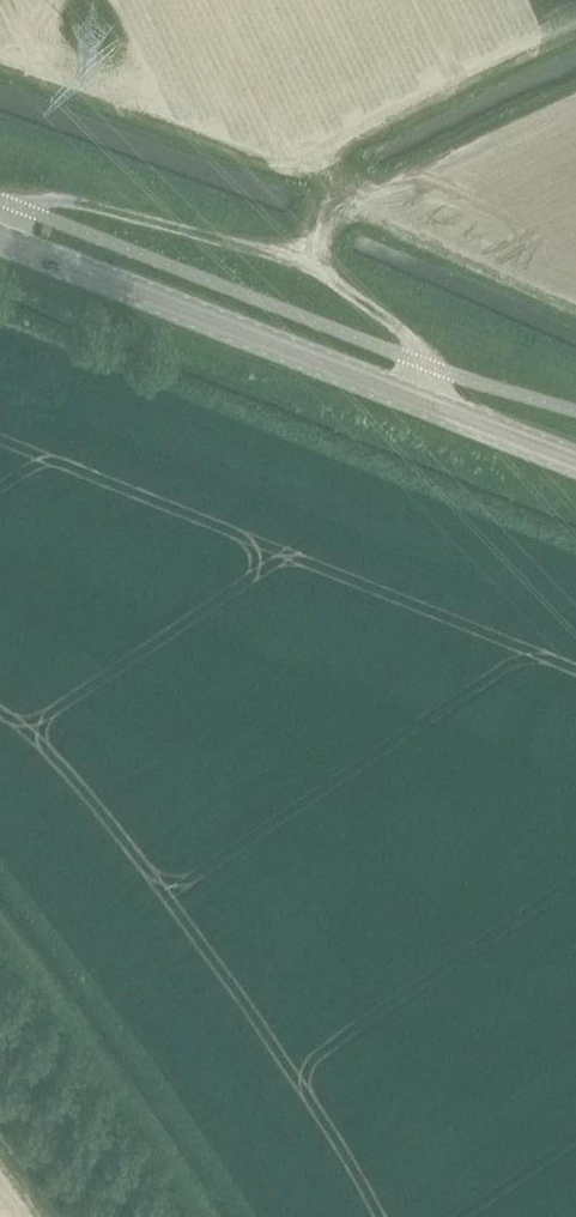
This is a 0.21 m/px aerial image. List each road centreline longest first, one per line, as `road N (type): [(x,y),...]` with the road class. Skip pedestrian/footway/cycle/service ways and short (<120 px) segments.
road 1 (secondary): [(575,462),(0,238)]
road 2 (unclassified): [(136,1216),(0,1011)]

